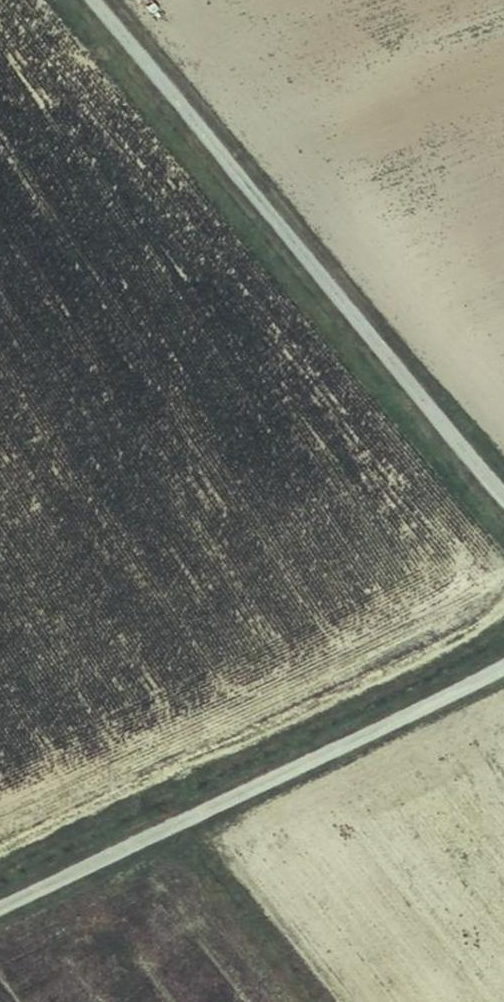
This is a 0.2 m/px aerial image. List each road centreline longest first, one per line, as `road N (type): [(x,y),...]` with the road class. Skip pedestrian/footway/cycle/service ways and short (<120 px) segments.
road 1 (track): [(503,492),(88,0)]
road 2 (track): [(0,906),(503,666)]

